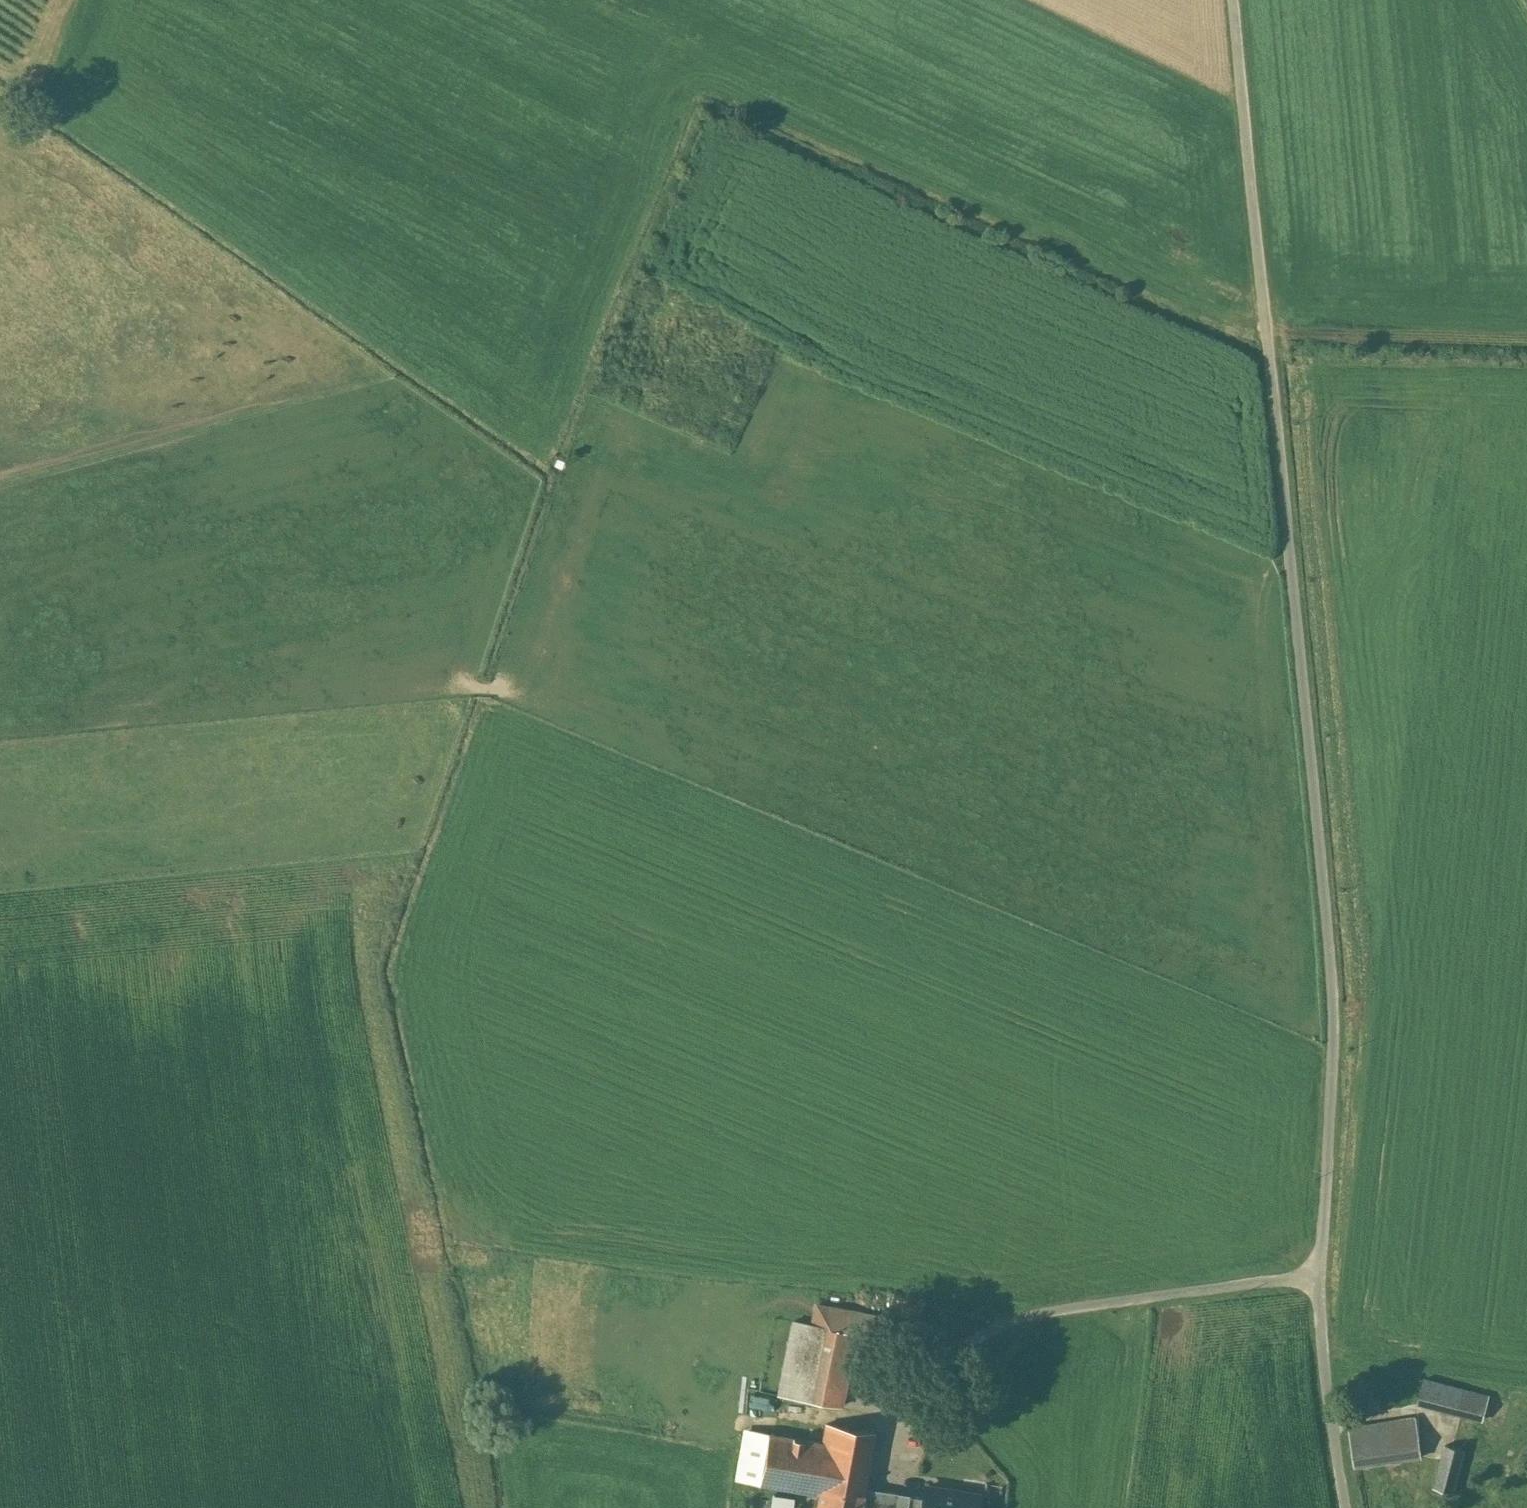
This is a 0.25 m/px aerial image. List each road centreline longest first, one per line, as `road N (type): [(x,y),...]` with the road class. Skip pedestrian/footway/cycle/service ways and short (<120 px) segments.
road 1 (track): [(1267,321),(1228,317),(715,85),(679,102),(656,154)]

